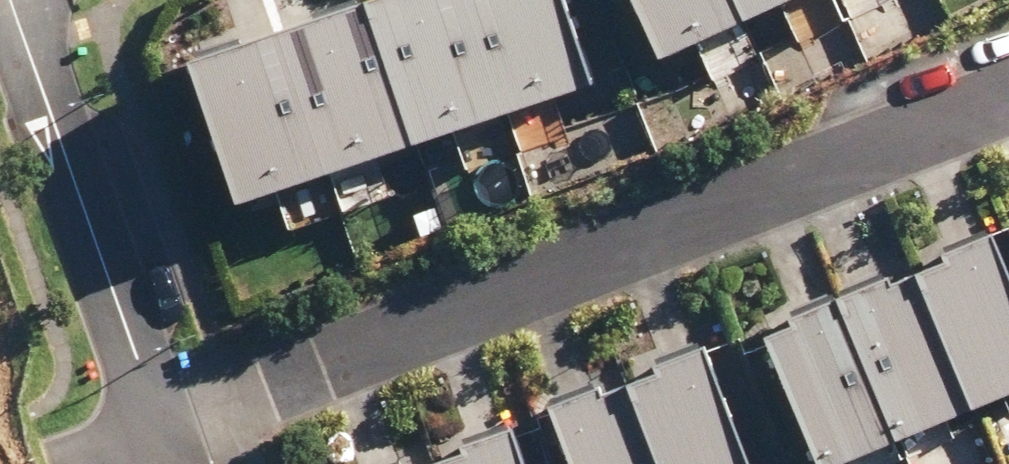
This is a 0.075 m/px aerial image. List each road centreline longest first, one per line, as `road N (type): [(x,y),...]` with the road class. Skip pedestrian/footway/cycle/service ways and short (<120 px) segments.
road 1 (residential): [(1008,101),(160,429)]
road 2 (residential): [(11,0),(160,429)]

